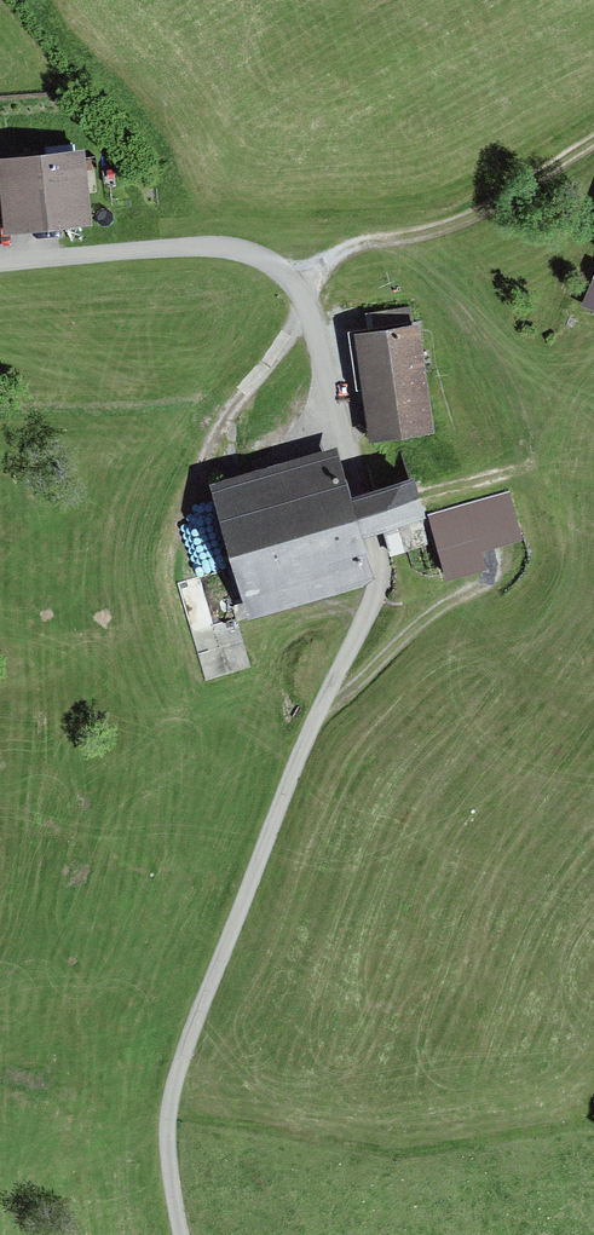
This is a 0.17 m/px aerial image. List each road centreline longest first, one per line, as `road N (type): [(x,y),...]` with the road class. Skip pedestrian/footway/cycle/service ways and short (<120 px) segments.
road 1 (track): [(0,263),(210,246),(278,270),(302,298),(375,540),(379,572),(362,627),(320,710),(172,1090),(169,1148),(182,1234)]
road 2 (track): [(593,147),(532,193),(483,215),(359,247),(292,283)]
road 3 (track): [(499,582),(451,607),(360,686),(320,710)]

